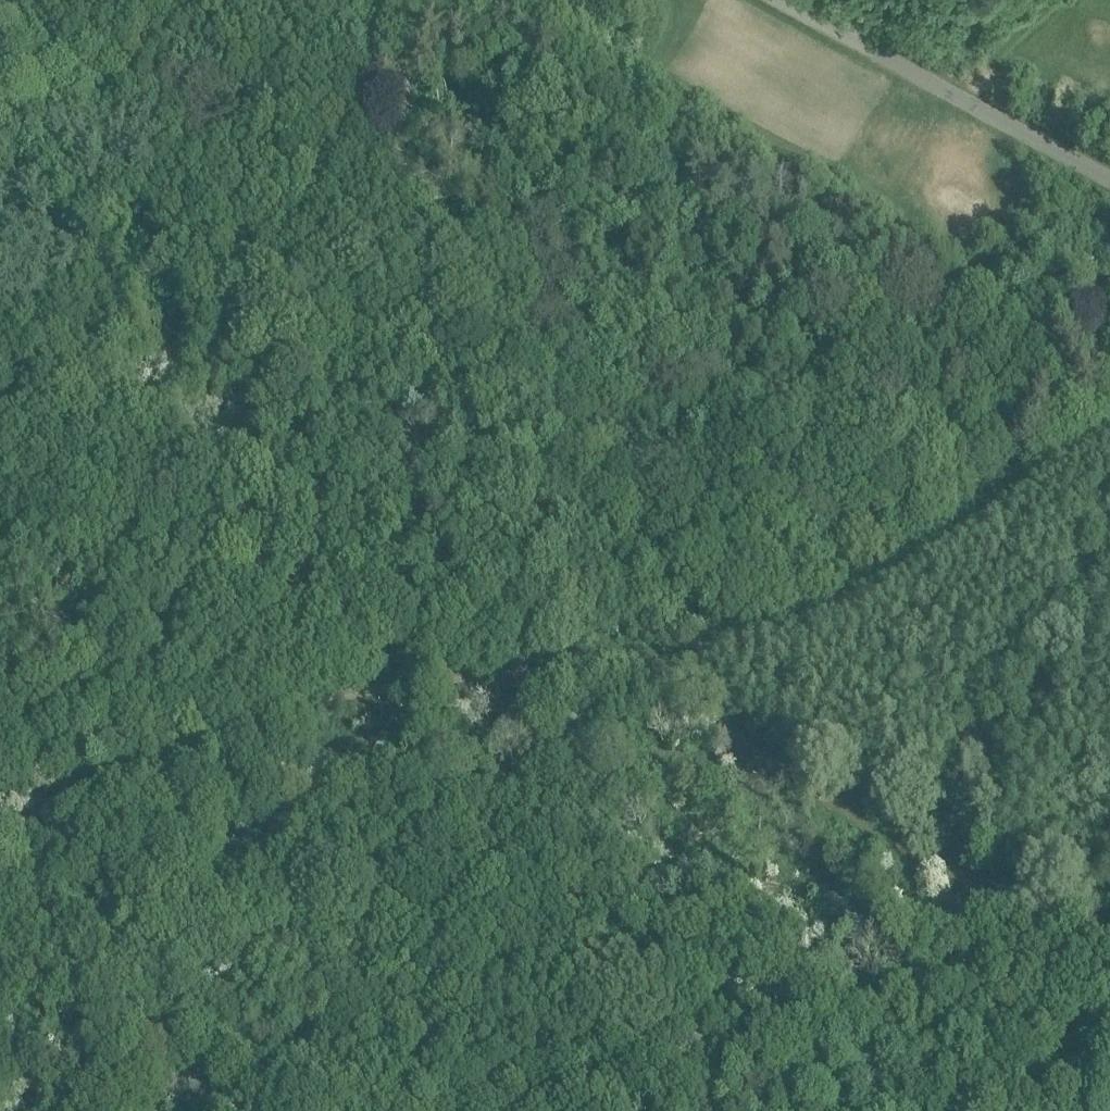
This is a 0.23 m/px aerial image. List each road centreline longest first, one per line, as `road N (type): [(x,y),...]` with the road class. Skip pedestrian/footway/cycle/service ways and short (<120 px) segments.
road 1 (unclassified): [(1109,184),(773,0)]

